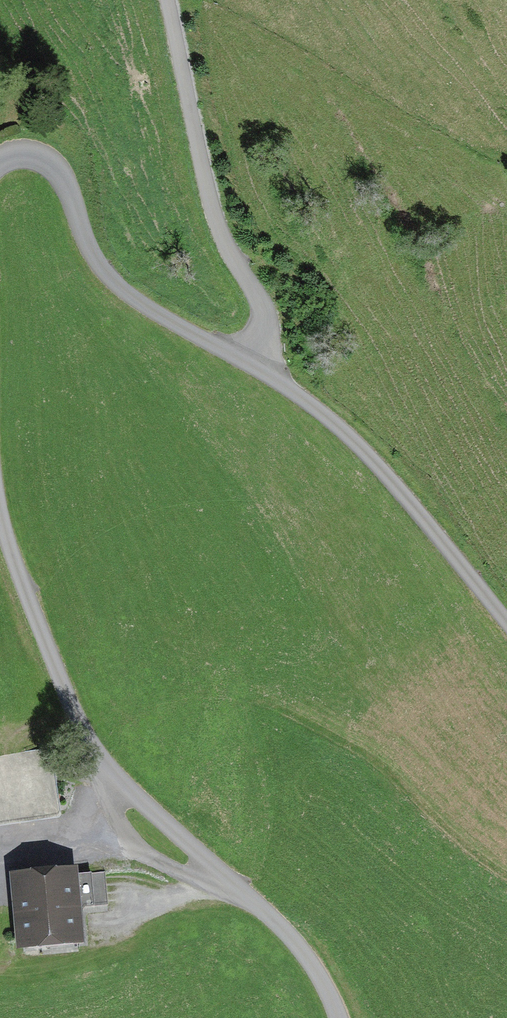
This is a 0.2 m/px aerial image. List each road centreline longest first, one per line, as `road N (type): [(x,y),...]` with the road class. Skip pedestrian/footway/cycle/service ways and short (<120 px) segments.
road 1 (unclassified): [(506,622),(405,494),(340,429),(261,371),(110,281),(49,163),(34,155),(0,162)]
road 2 (unclassified): [(0,511),(87,734),(123,781),(300,947),(340,1017)]
road 3 (track): [(261,371),(263,311),(213,211),(168,0)]

